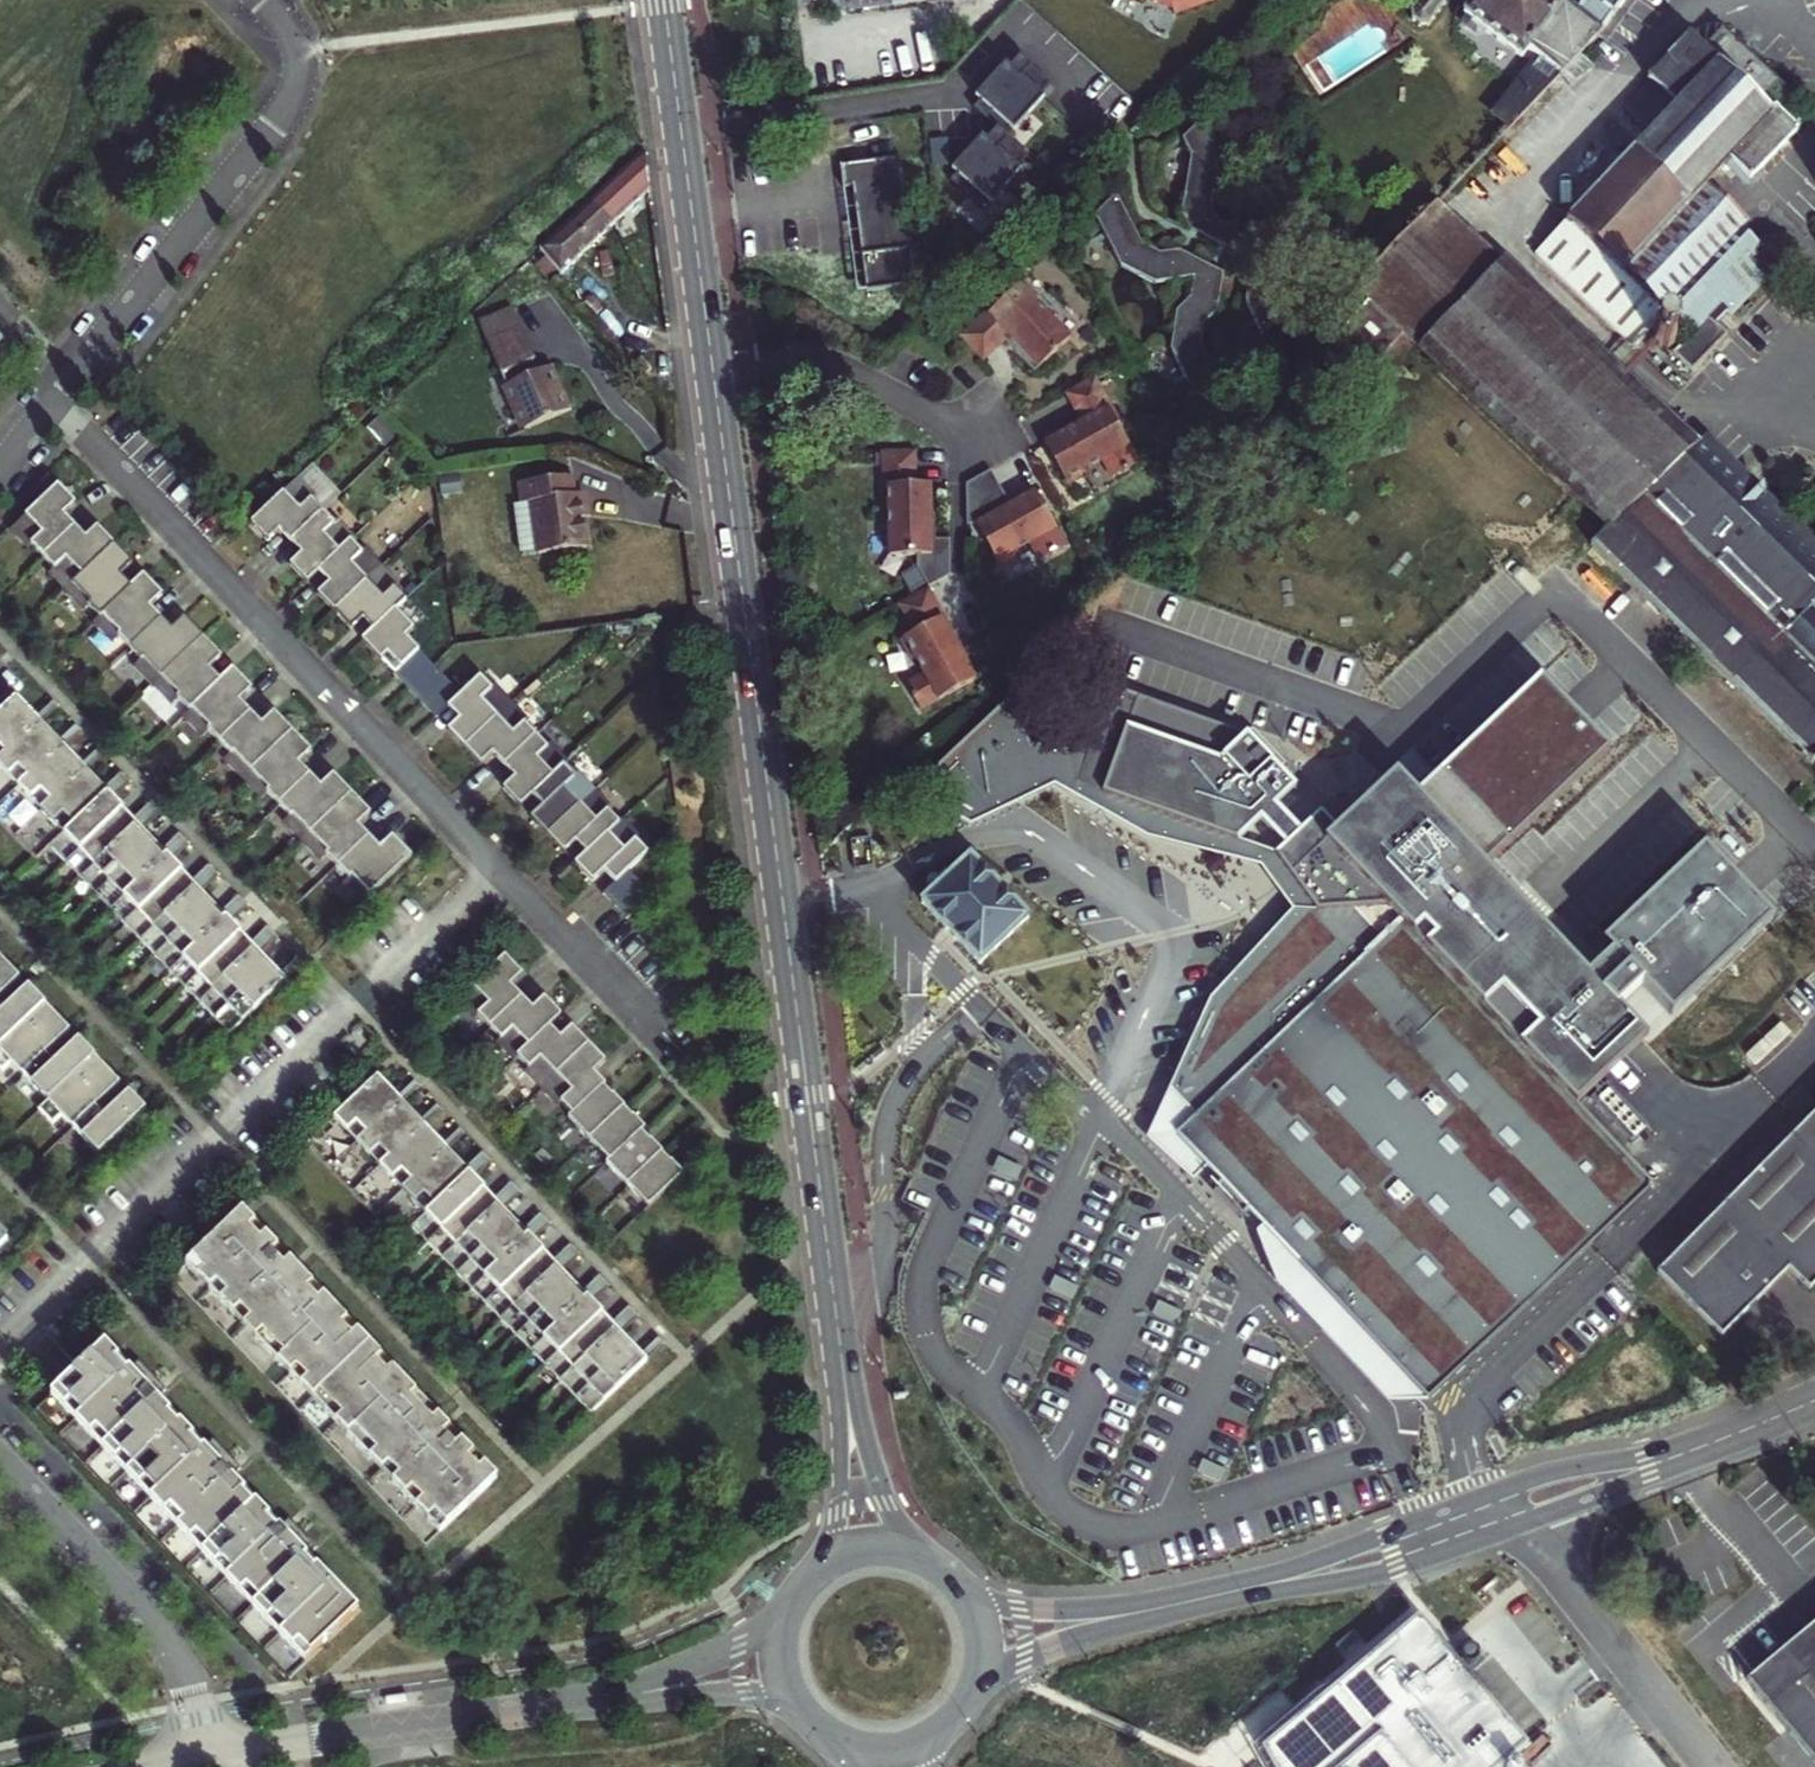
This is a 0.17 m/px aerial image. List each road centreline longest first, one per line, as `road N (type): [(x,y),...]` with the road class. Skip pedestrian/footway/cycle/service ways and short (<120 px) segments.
road 1 (tertiary): [(785,912),(664,0)]
road 2 (residential): [(499,863),(0,1345)]
road 3 (residential): [(1103,1125),(1170,960),(1173,934),(1023,832),(952,842),(894,893),(785,912)]
road 4 (residential): [(56,399),(499,863)]
road 5 (residential): [(1217,1594),(1342,1564),(1680,1453),(1814,1398)]
road 6 (residential): [(263,0),(296,48),(288,102),(56,399)]
road 7 (tertiary): [(834,1297),(785,912)]
road 8 (residential): [(585,1702),(202,1760)]
road 9 (residential): [(202,1760),(175,1655),(0,1459)]
road 10 (residential): [(1814,846),(1559,591)]
road 11 (tertiary): [(932,1568),(887,1504),(834,1297)]
road 12 (tertiary): [(834,1297),(838,1503),(810,1583)]
road 13 (residential): [(969,1698),(1024,1661),(1217,1594)]
road 14 (residential): [(1217,1594),(1032,1613),(999,1609),(955,1587)]
road 15 (residential): [(499,863),(667,1040)]
road 16 (residential): [(793,1607),(714,1657),(585,1702)]
road 17 (residential): [(585,1702),(757,1697),(806,1717)]
road 18 (tertiary): [(828,1736),(885,1751),(927,1740),(951,1722)]
road 19 (tertiary): [(932,1568),(891,1554),(861,1556),(810,1583)]

